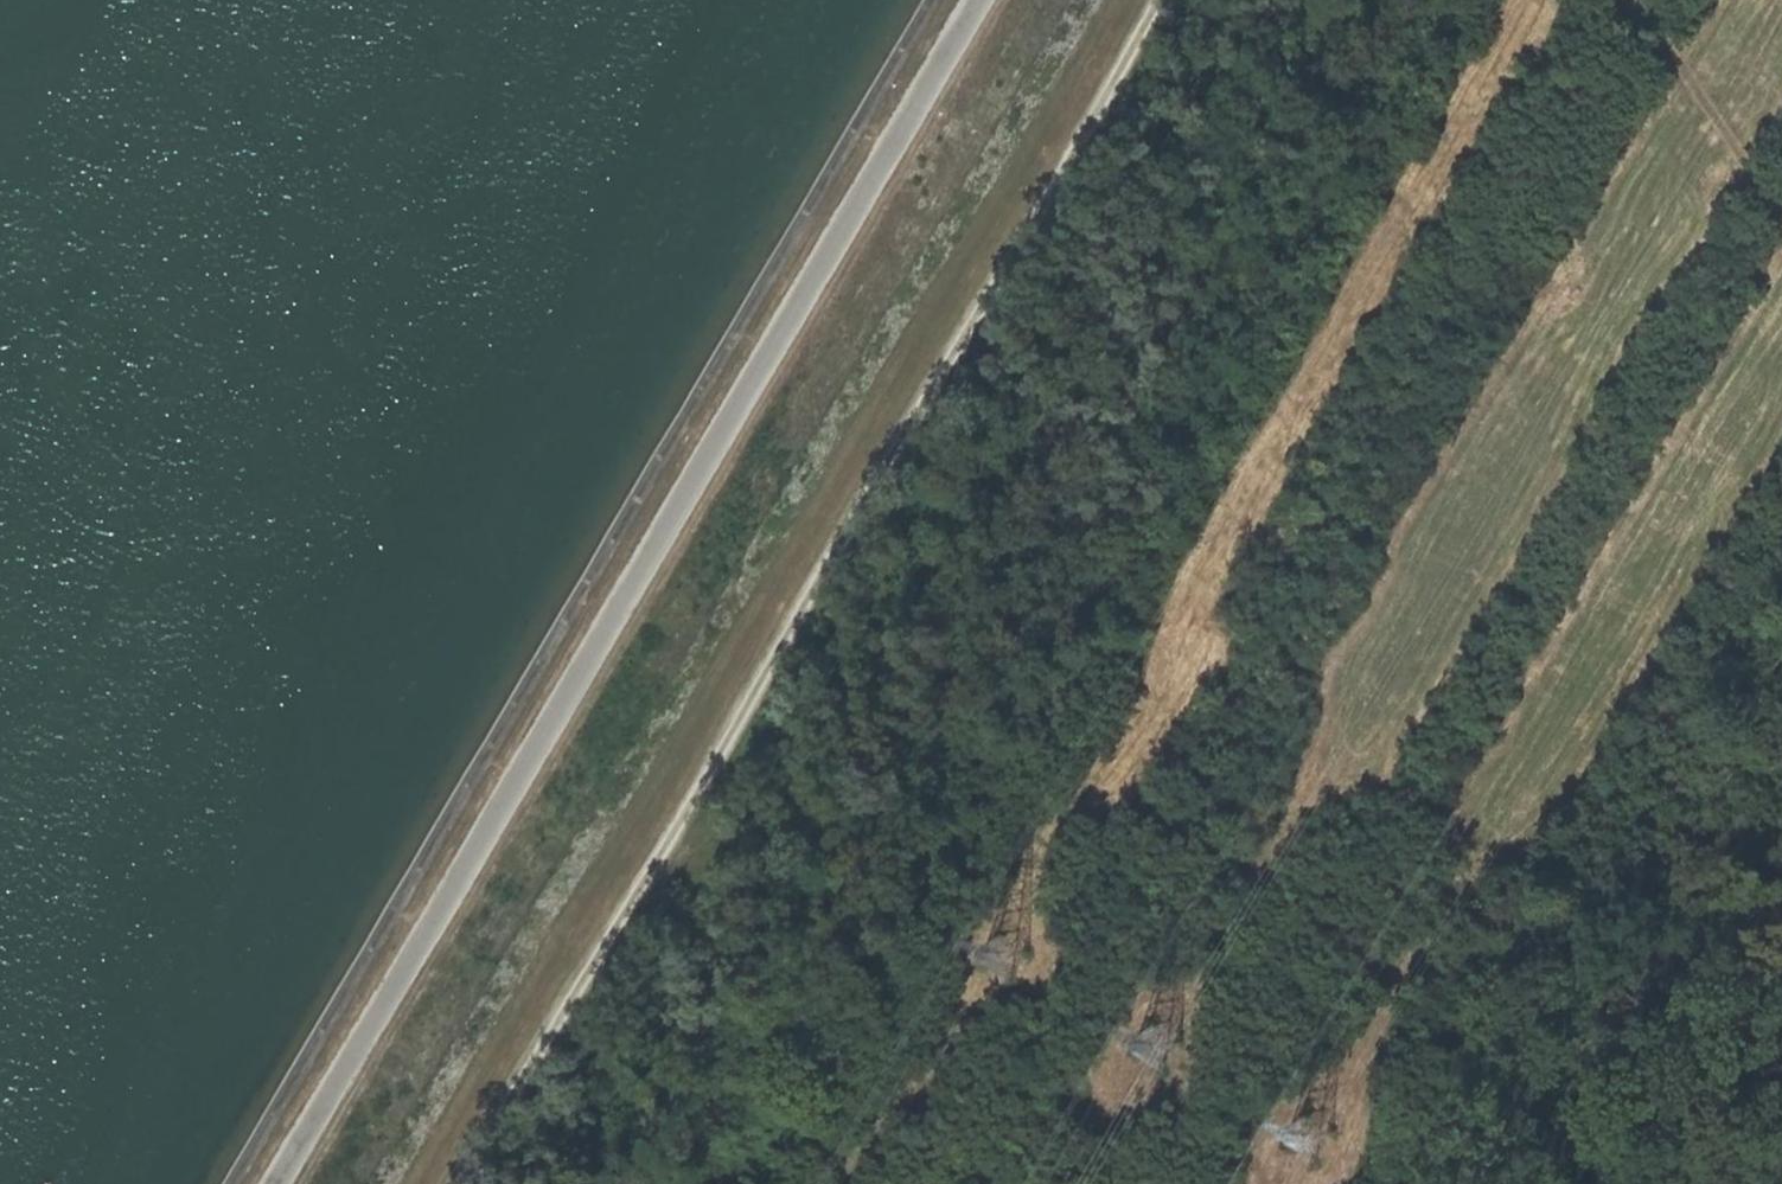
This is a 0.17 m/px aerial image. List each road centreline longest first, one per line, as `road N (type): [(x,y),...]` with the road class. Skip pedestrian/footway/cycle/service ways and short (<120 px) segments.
road 1 (track): [(461,1183),(1162,0)]
road 2 (track): [(1629,0),(1781,207)]

